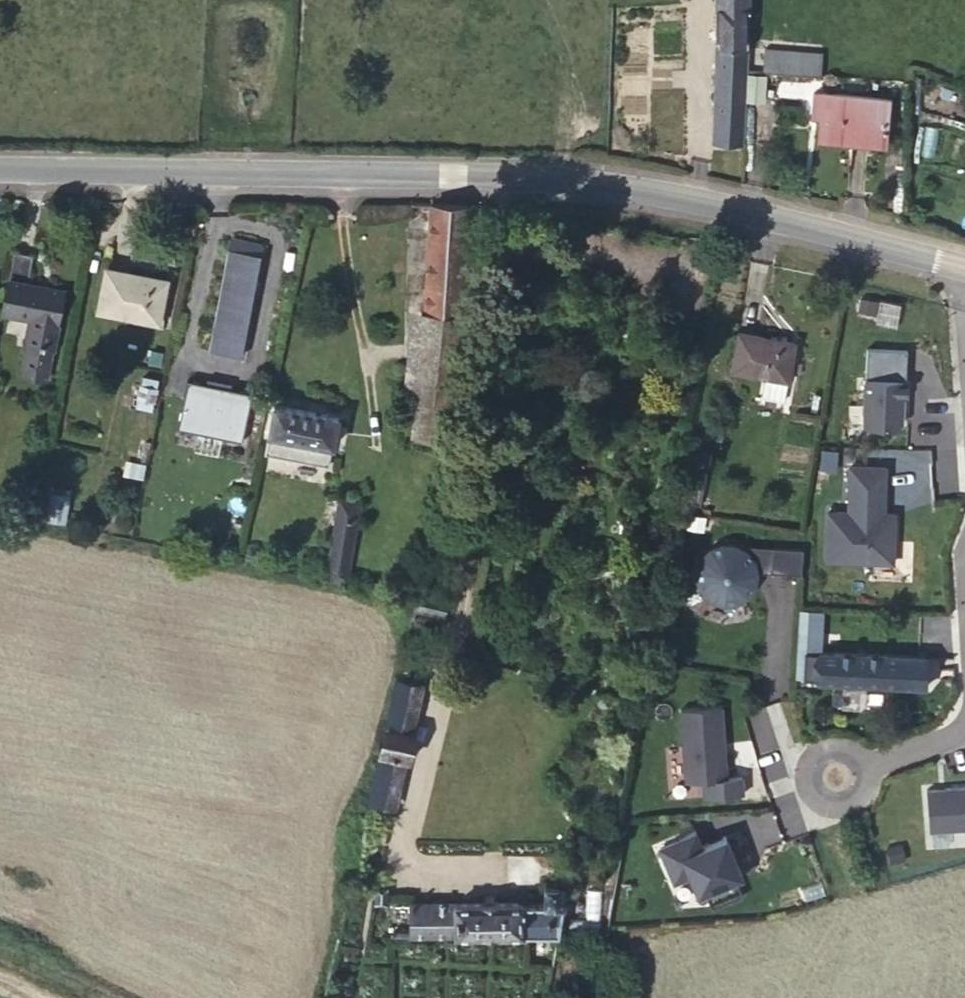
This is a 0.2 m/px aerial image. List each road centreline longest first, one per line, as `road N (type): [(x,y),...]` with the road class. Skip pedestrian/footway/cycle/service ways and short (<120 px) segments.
road 1 (secondary): [(964,267),(702,198),(607,183),(0,167)]
road 2 (track): [(217,173),(148,581),(163,614),(147,644),(74,701),(40,748),(0,834)]
road 3 (residential): [(867,766),(856,750),(837,744),(819,751),(809,767),(811,787),(824,801),(853,800)]

